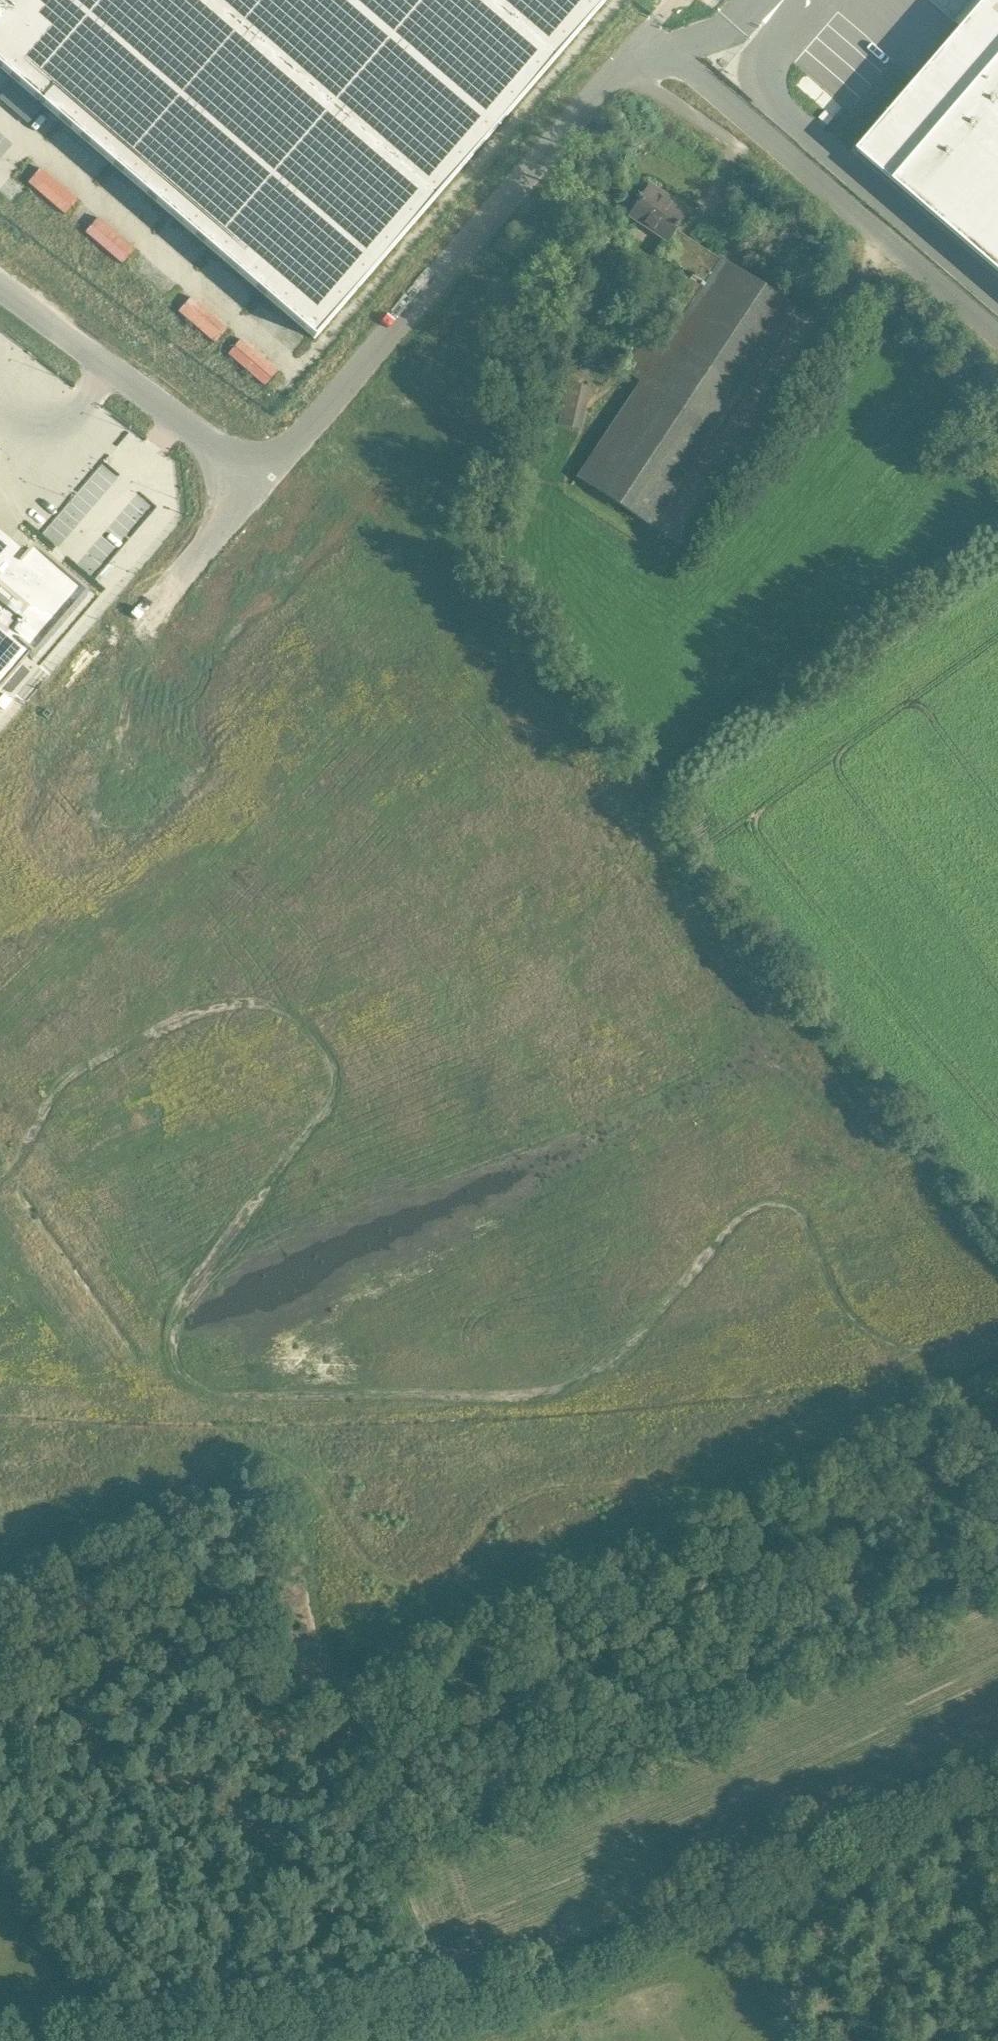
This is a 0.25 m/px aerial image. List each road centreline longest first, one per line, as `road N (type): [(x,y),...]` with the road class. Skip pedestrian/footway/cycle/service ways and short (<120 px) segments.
road 1 (track): [(627,59),(533,265),(496,413),(486,505),(501,588),(524,634),(700,886),(997,1245)]
road 2 (unclassified): [(259,485),(627,59),(671,53),(997,331)]
road 3 (track): [(727,1884),(494,1987),(166,2040)]
road 4 (unclassified): [(259,485),(0,284)]
road 5 (track): [(997,1764),(727,1884)]
road 6 (unclassified): [(179,580),(259,485)]

